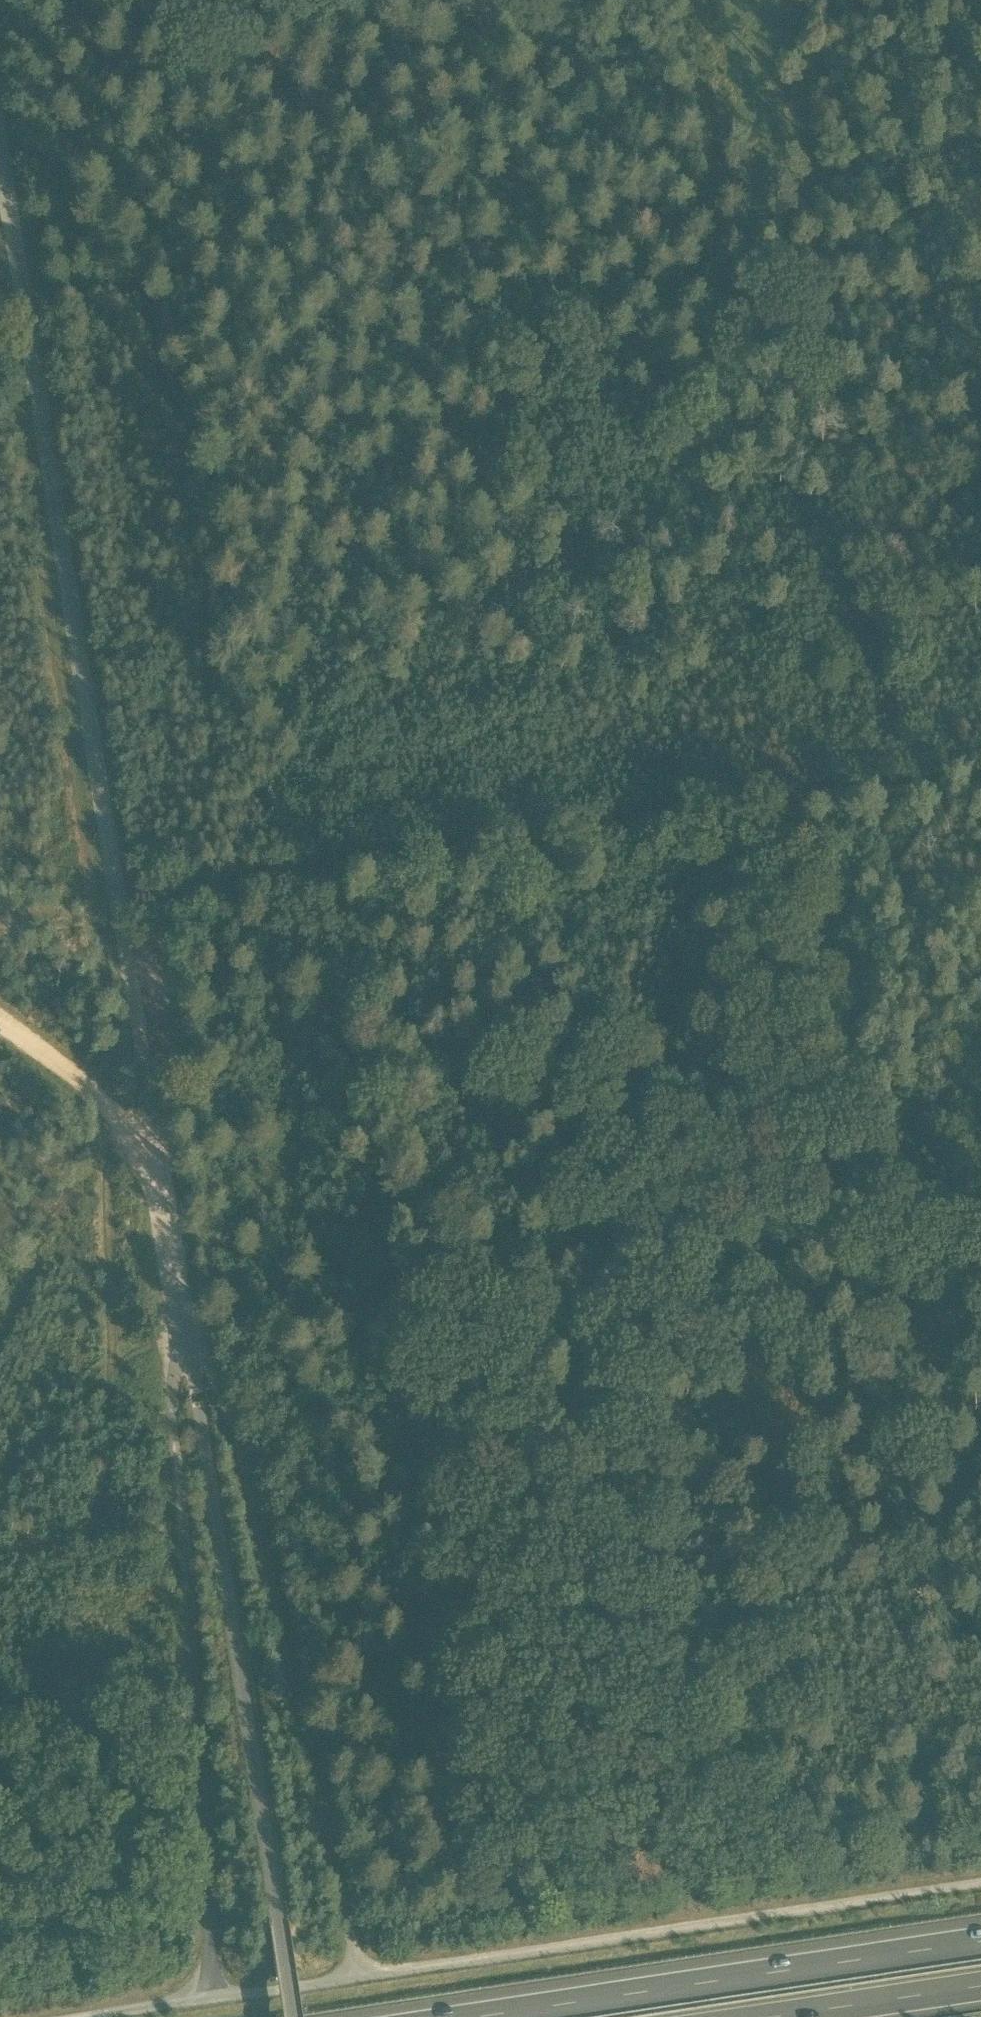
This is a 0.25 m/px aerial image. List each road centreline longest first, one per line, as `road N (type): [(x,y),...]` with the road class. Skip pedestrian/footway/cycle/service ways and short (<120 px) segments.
road 1 (unclassified): [(0,138),(292,2016)]
road 2 (track): [(361,1978),(225,1414),(188,1361),(177,1392),(182,1531),(211,2002)]
road 3 (track): [(121,922),(980,790)]
road 4 (track): [(980,1885),(361,1978)]
road 5 (motorway): [(980,1943),(487,2016)]
road 6 (track): [(184,1326),(128,1357),(111,1378),(101,1545)]
road 7 (track): [(0,1022),(77,1079),(162,1177)]
road 8 (motorway): [(789,2016),(980,1988)]
road 9 (track): [(182,1533),(0,1561)]
road 10 (track): [(361,1978),(211,2002)]

